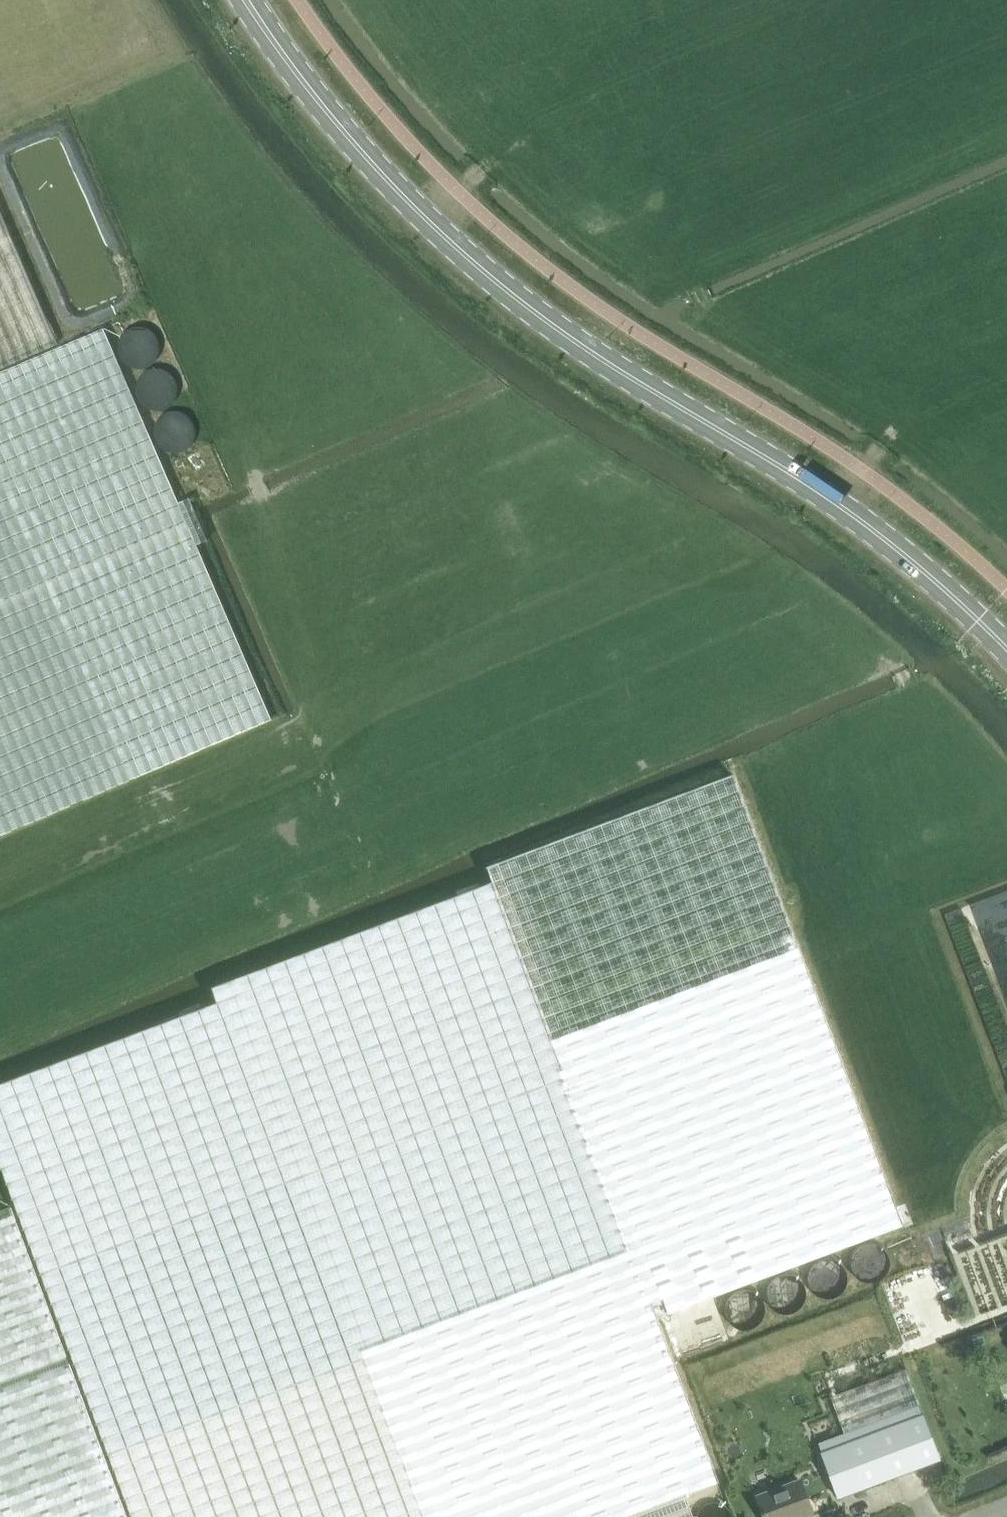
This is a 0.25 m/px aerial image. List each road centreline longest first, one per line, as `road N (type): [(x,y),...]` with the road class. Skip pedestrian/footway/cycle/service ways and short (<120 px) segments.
road 1 (tertiary): [(246,0),(364,157),(501,289),(801,479),(1006,648)]

